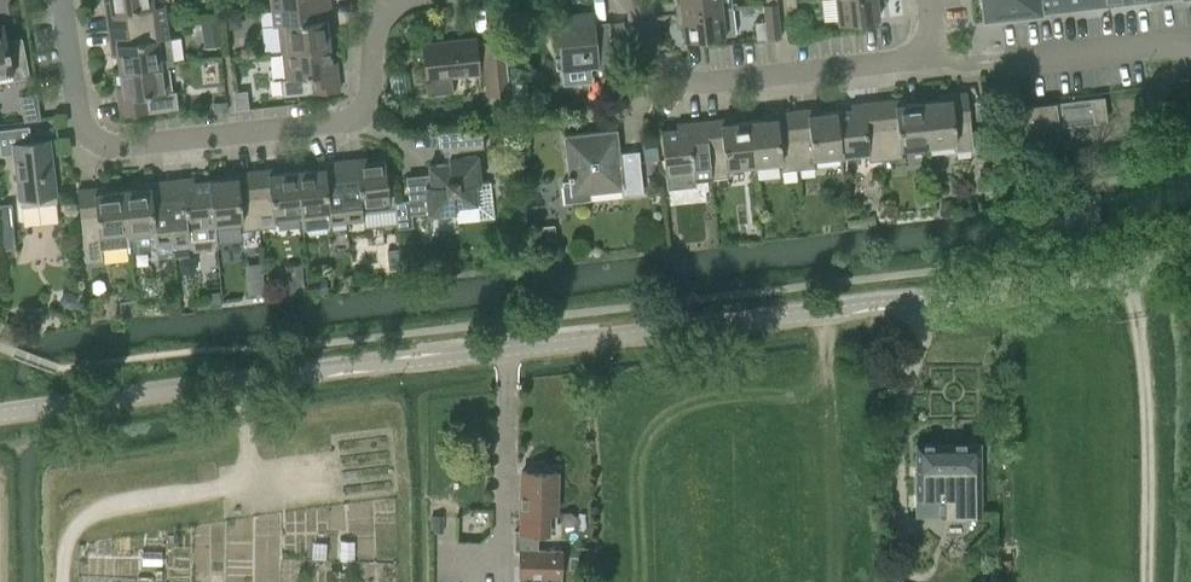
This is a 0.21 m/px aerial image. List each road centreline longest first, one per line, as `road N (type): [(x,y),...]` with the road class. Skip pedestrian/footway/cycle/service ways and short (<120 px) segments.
road 1 (residential): [(0,416),(1065,282),(1126,271),(1190,240)]
road 2 (residential): [(64,0),(78,117),(106,143),(124,144),(352,113),(381,0)]
road 3 (residential): [(932,56),(678,80),(659,67),(631,0)]
road 4 (track): [(63,581),(70,534),(95,512),(260,482)]
road 5 (residential): [(1190,46),(1181,40),(1015,59)]

